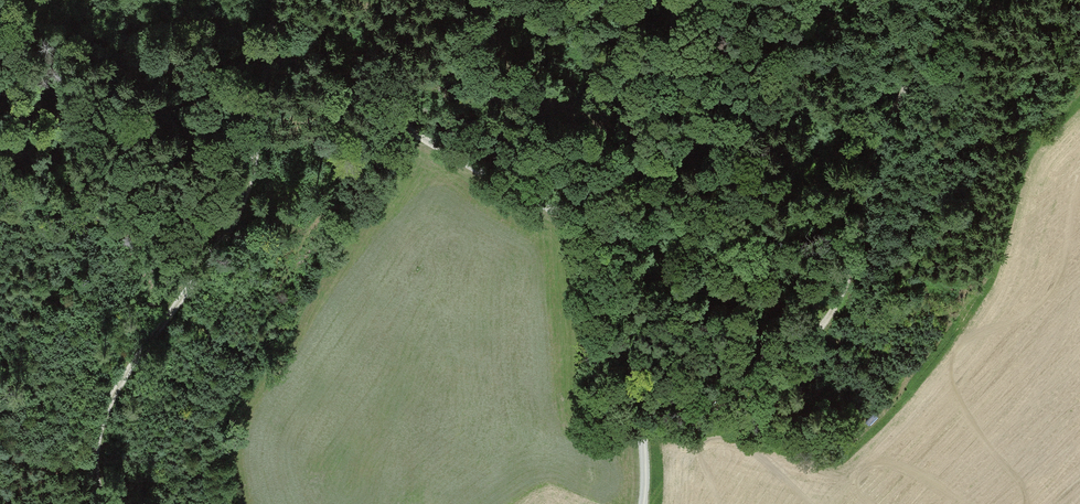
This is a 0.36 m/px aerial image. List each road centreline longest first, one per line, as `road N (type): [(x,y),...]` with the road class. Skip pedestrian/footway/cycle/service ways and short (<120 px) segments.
road 1 (track): [(642,503),(626,261),(616,233),(471,169),(276,43)]
road 2 (track): [(651,503),(700,439),(816,332),(844,294),(871,169),(921,60),(967,0)]
road 3 (track): [(277,0),(264,137),(245,210),(107,409),(97,445),(104,503)]
road 4 (track): [(675,0),(665,76),(616,233)]

